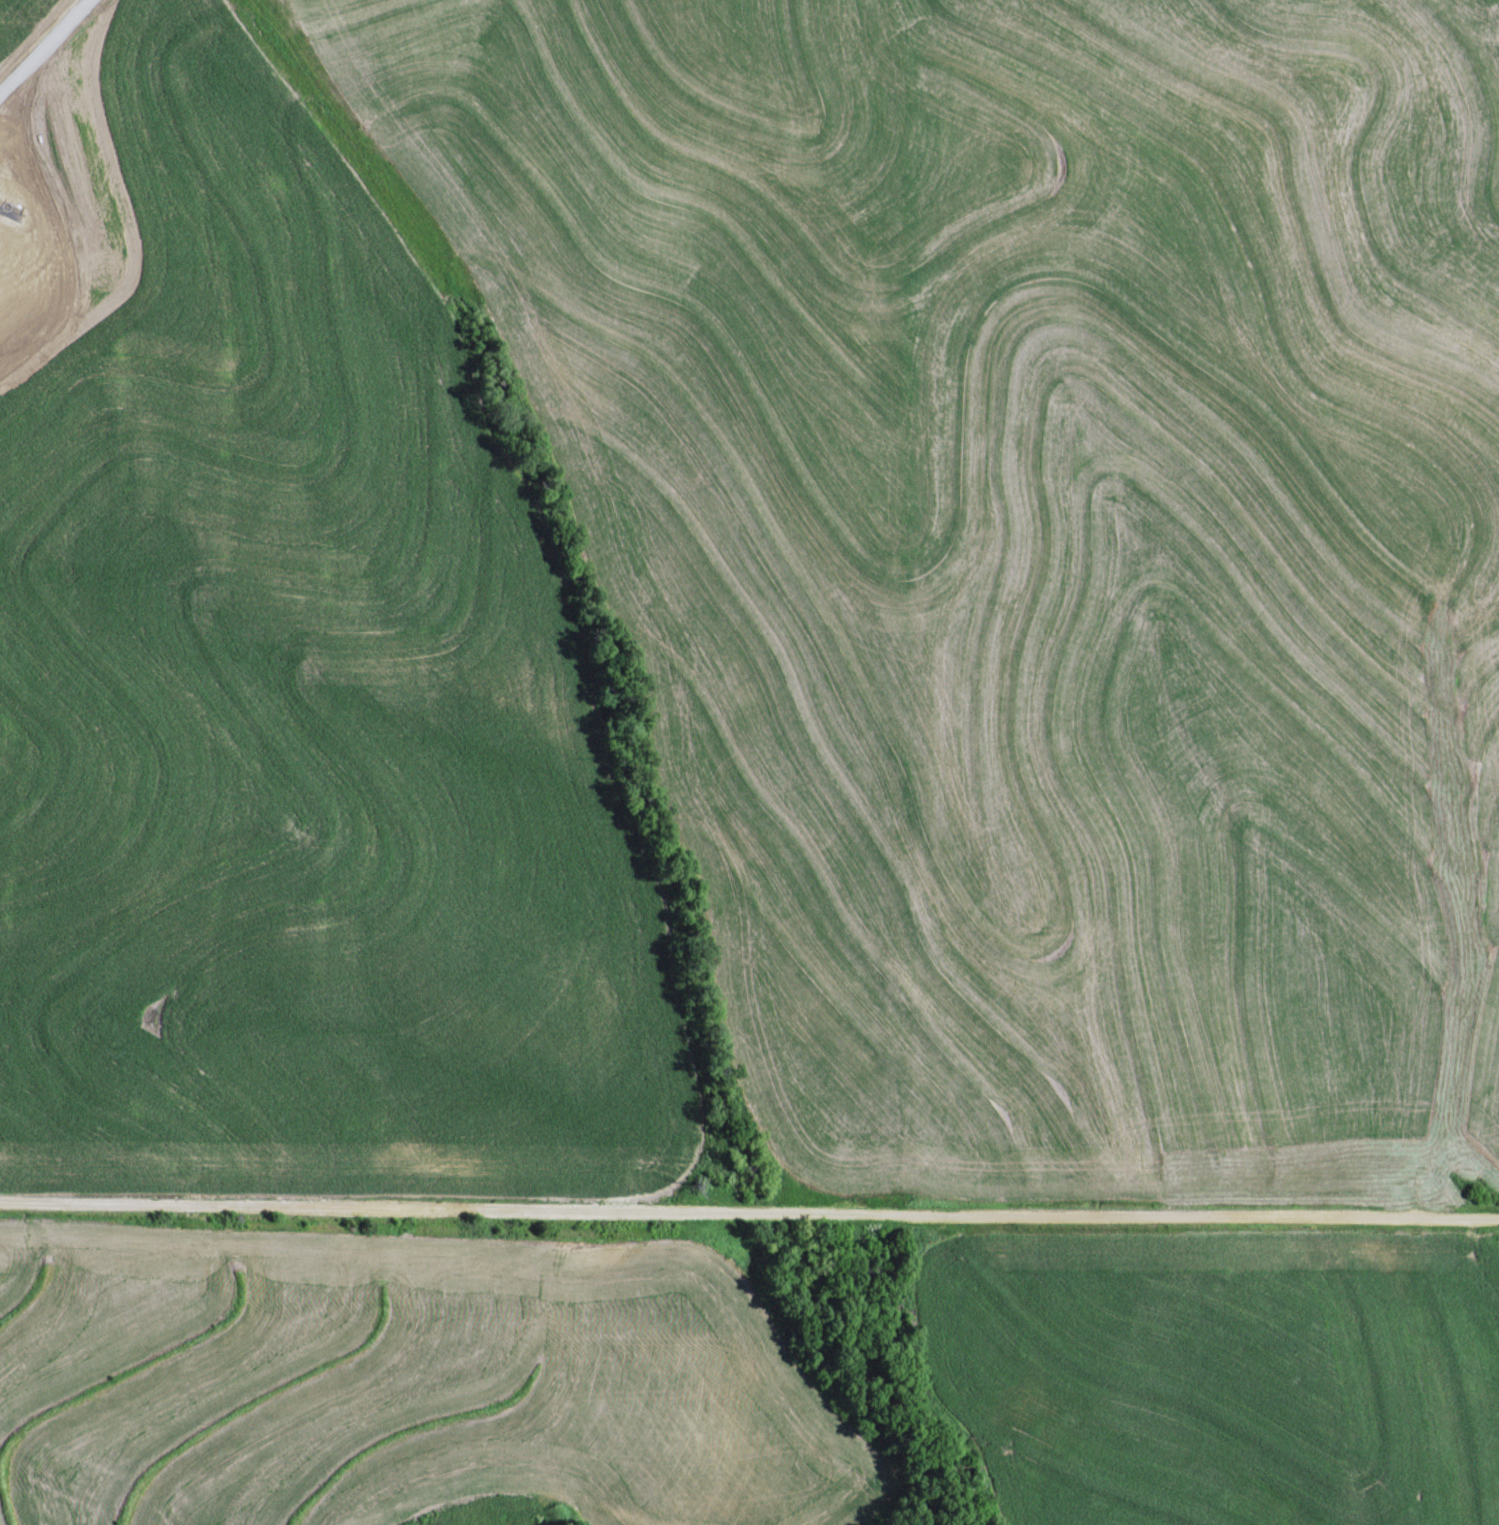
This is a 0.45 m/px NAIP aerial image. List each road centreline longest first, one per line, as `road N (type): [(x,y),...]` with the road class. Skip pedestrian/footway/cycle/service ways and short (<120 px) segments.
road 1 (residential): [(1498,1217),(0,1201)]

